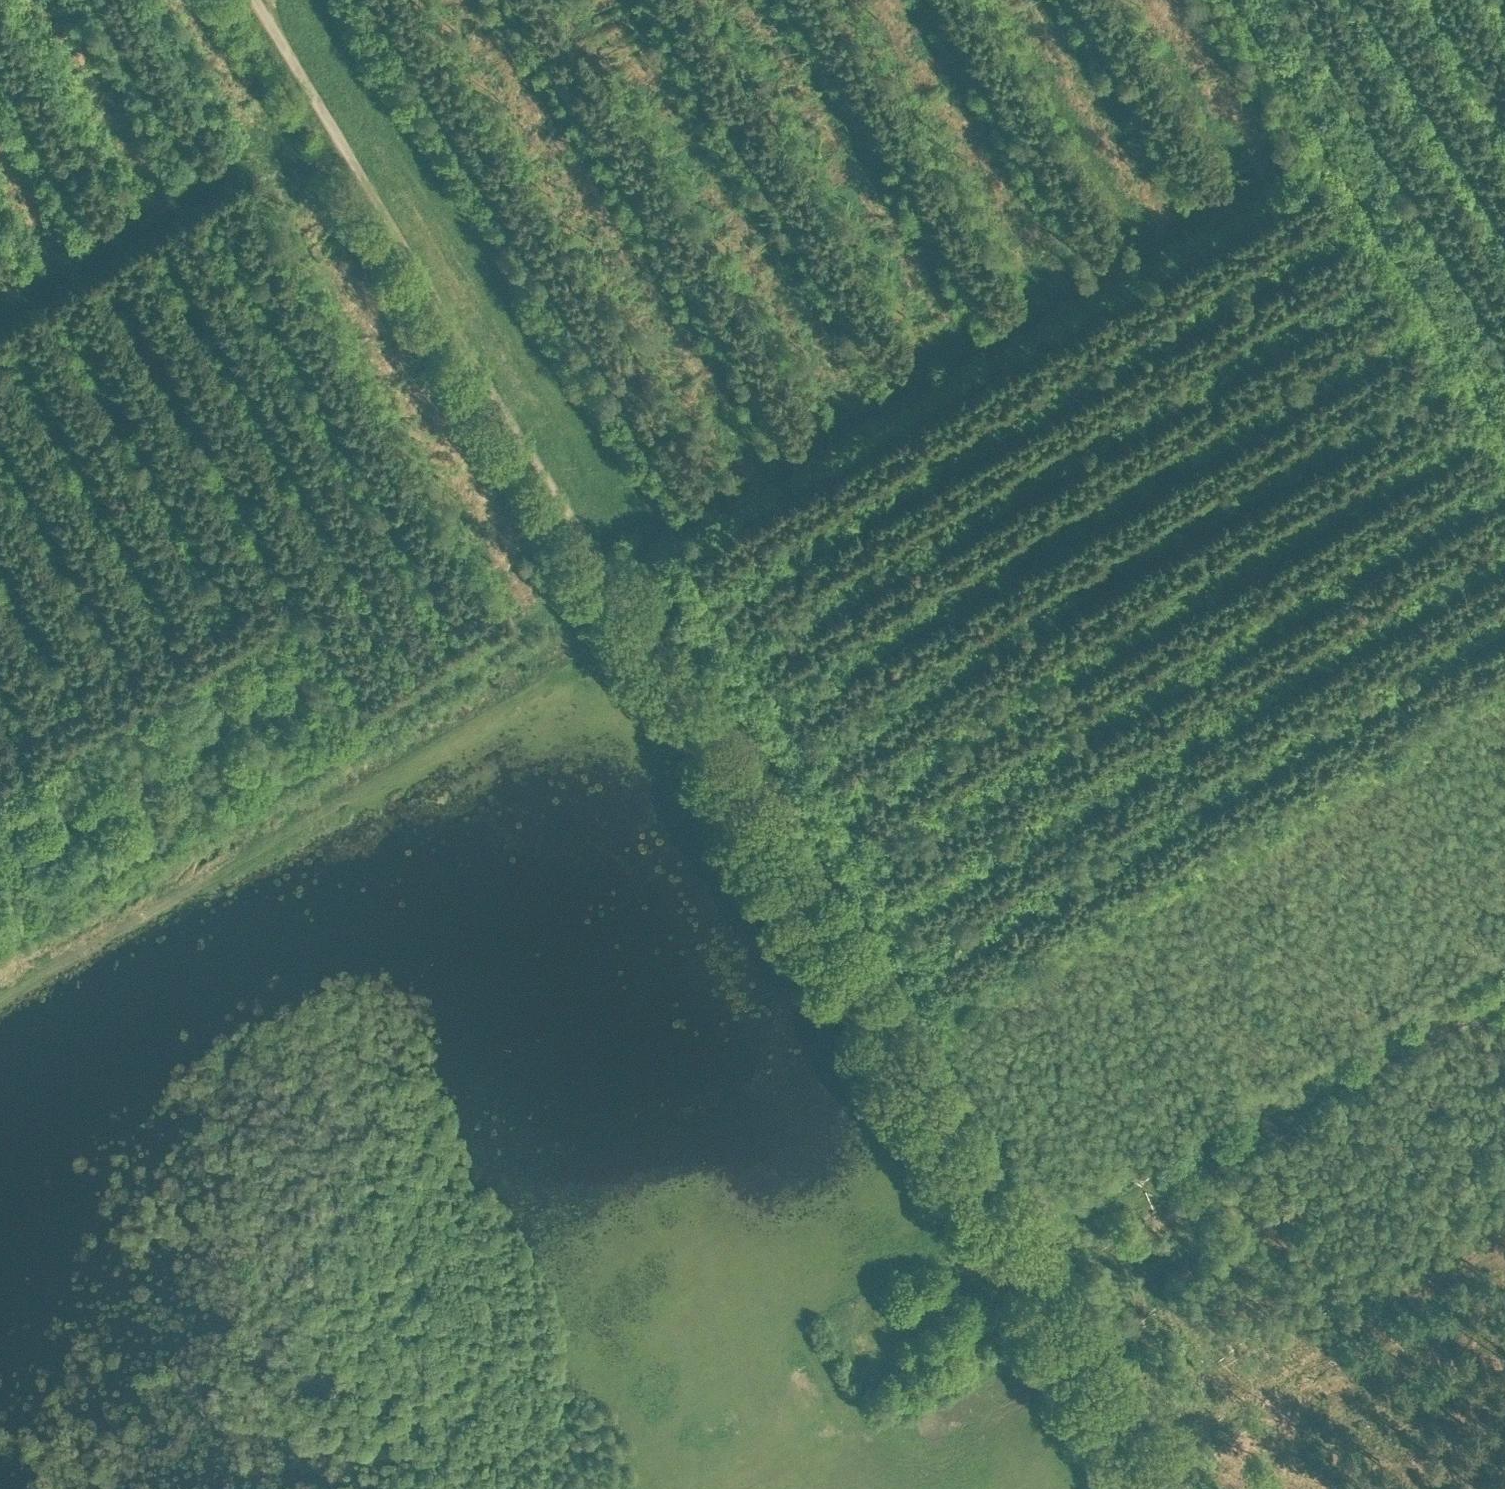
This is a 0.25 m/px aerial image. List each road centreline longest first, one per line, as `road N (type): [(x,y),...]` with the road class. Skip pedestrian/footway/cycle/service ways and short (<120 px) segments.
road 1 (track): [(582,530),(1160,1488)]
road 2 (track): [(258,0),(582,530)]
road 3 (track): [(1054,1244),(1504,987)]

